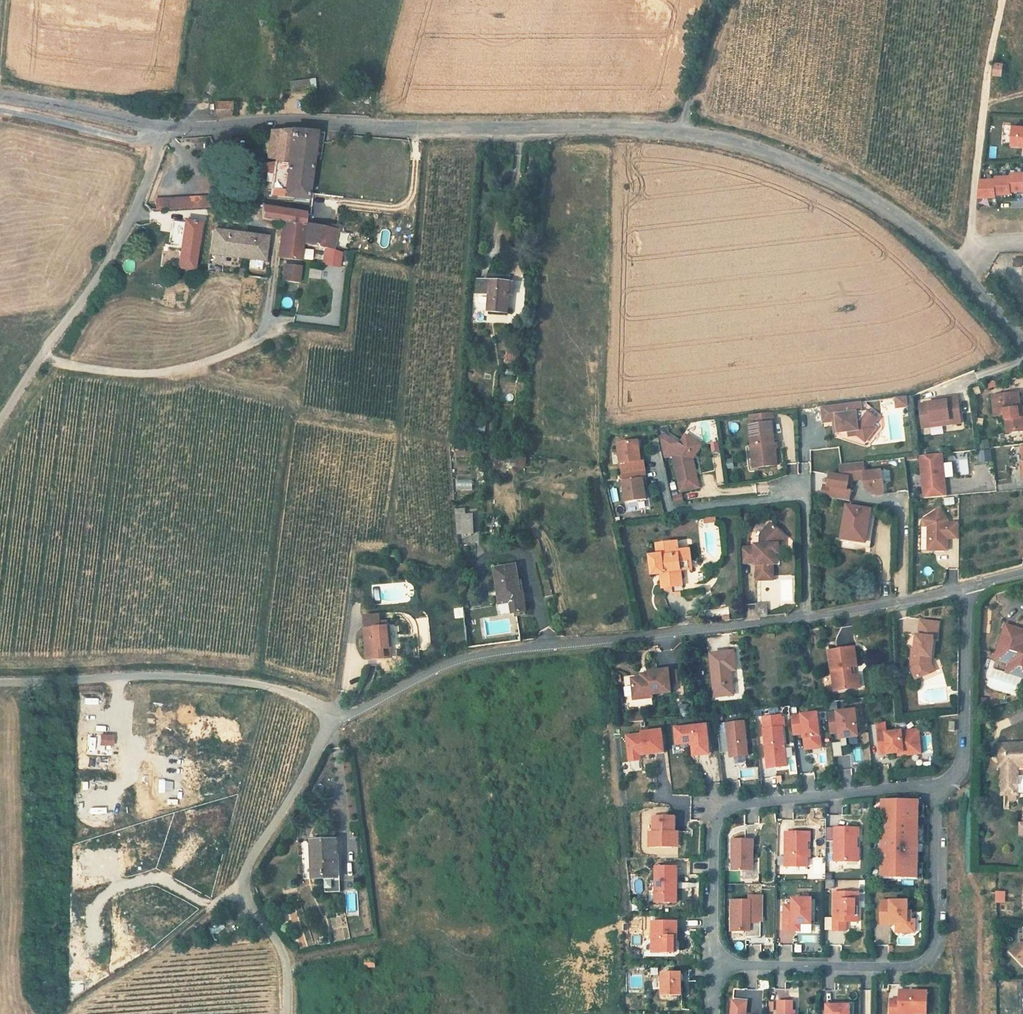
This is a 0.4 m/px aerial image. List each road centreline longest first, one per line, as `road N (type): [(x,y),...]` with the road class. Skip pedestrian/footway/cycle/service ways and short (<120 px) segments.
road 1 (residential): [(165,129),(288,122),(612,128),(704,137),(849,189),(919,232),(958,269)]
road 2 (residential): [(333,723),(449,661),(814,616)]
road 3 (residential): [(717,964),(906,971),(929,951),(937,788)]
road 4 (residential): [(937,788),(734,805),(708,848),(717,964)]
road 5 (residential): [(0,685),(172,674),(241,681),(299,697),(333,723)]
road 6 (residential): [(0,427),(109,265),(165,129)]
road 7 (residential): [(288,1013),(289,977),(245,888),(250,862),(333,723)]
road 8 (track): [(975,251),(1002,0)]
road 9 (track): [(245,888),(71,1013)]
road 10 (residential): [(963,589),(966,741),(958,771),(937,788)]
road 11 (residential): [(740,502),(809,492),(814,616)]
road 12 (residential): [(0,96),(165,129)]
road 13 (residential): [(814,616),(963,589)]

